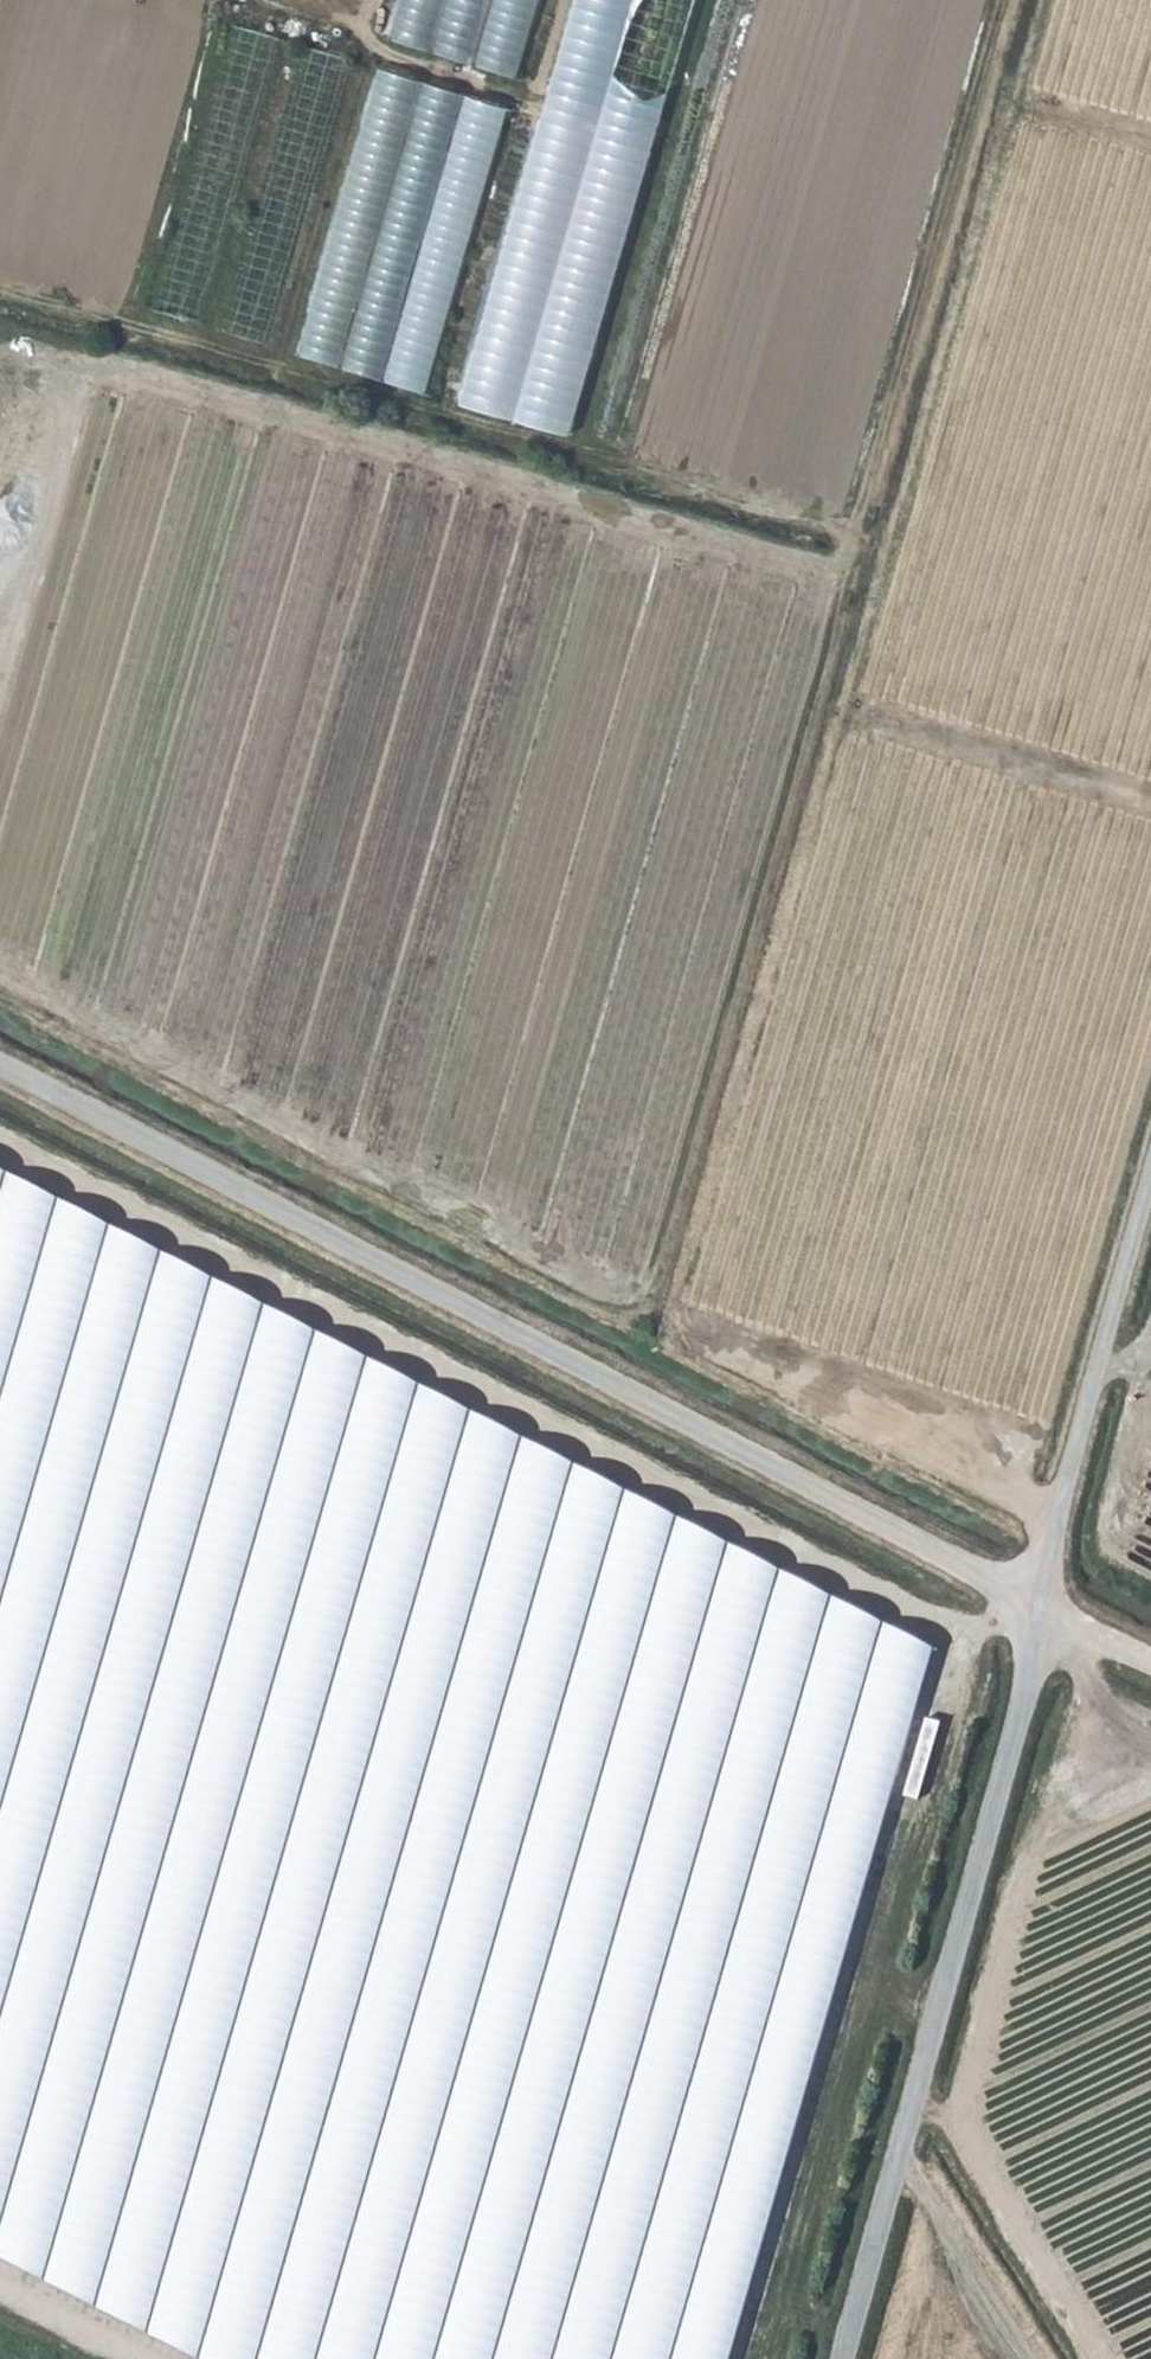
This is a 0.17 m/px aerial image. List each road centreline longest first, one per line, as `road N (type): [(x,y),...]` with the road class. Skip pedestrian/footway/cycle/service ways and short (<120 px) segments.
road 1 (unclassified): [(0,1064),(1038,1600)]
road 2 (unclassified): [(1038,1600),(841,2358)]
road 3 (unclassified): [(1150,1189),(1038,1600)]
road 4 (track): [(1038,1600),(1150,1658)]

